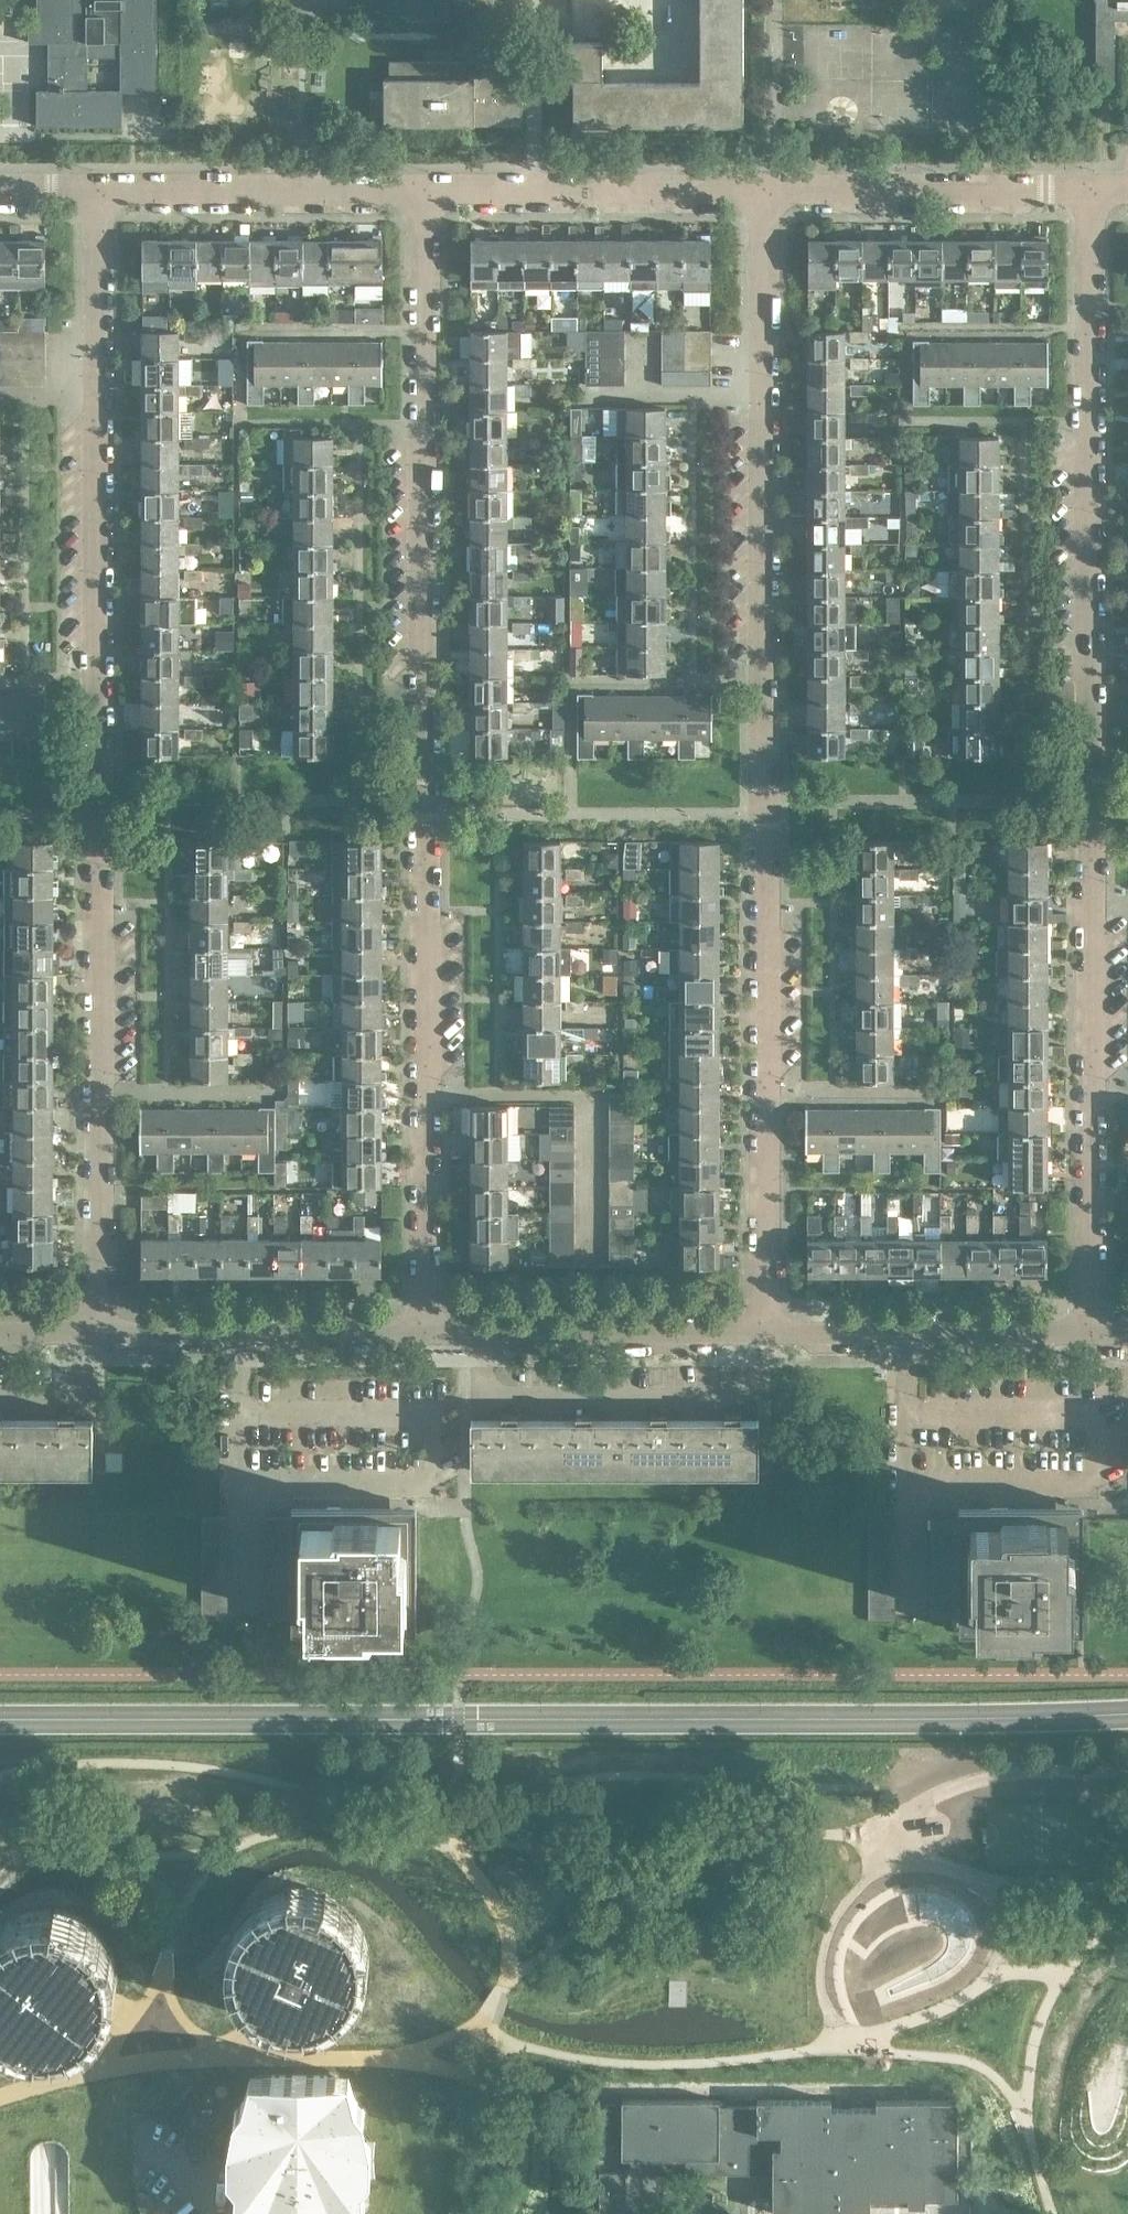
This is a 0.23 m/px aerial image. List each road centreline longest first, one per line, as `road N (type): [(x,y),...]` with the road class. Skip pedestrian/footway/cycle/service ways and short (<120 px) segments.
road 1 (residential): [(759,1332),(763,191)]
road 2 (residential): [(1089,1328),(1087,190)]
road 3 (residential): [(423,1327),(425,190)]
road 4 (residential): [(92,1325),(98,190)]
road 5 (residential): [(480,1332),(485,1397),(728,1395),(737,1390),(741,1331)]
road 6 (residential): [(763,191),(425,190)]
road 7 (residential): [(92,1325),(423,1327)]
road 8 (residential): [(759,1332),(1089,1328)]
road 9 (residential): [(425,190),(98,190)]
road 10 (residential): [(1087,190),(763,191)]
road 11 (residential): [(480,1332),(741,1331)]
road 12 (residential): [(0,1400),(61,1403),(61,1330)]

